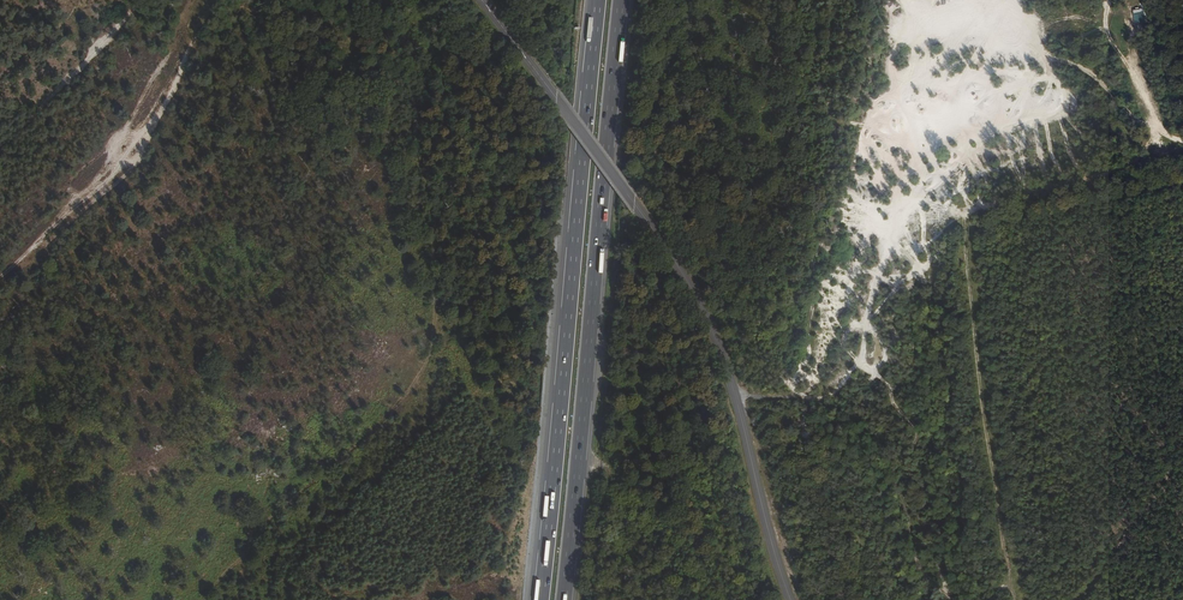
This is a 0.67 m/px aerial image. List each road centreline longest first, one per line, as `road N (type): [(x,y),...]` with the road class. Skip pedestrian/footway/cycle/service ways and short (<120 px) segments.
road 1 (secondary): [(794,599),(751,473),(738,381),(676,270),(482,0)]
road 2 (motorway): [(563,599),(622,0)]
road 3 (motorway): [(597,0),(542,599)]

